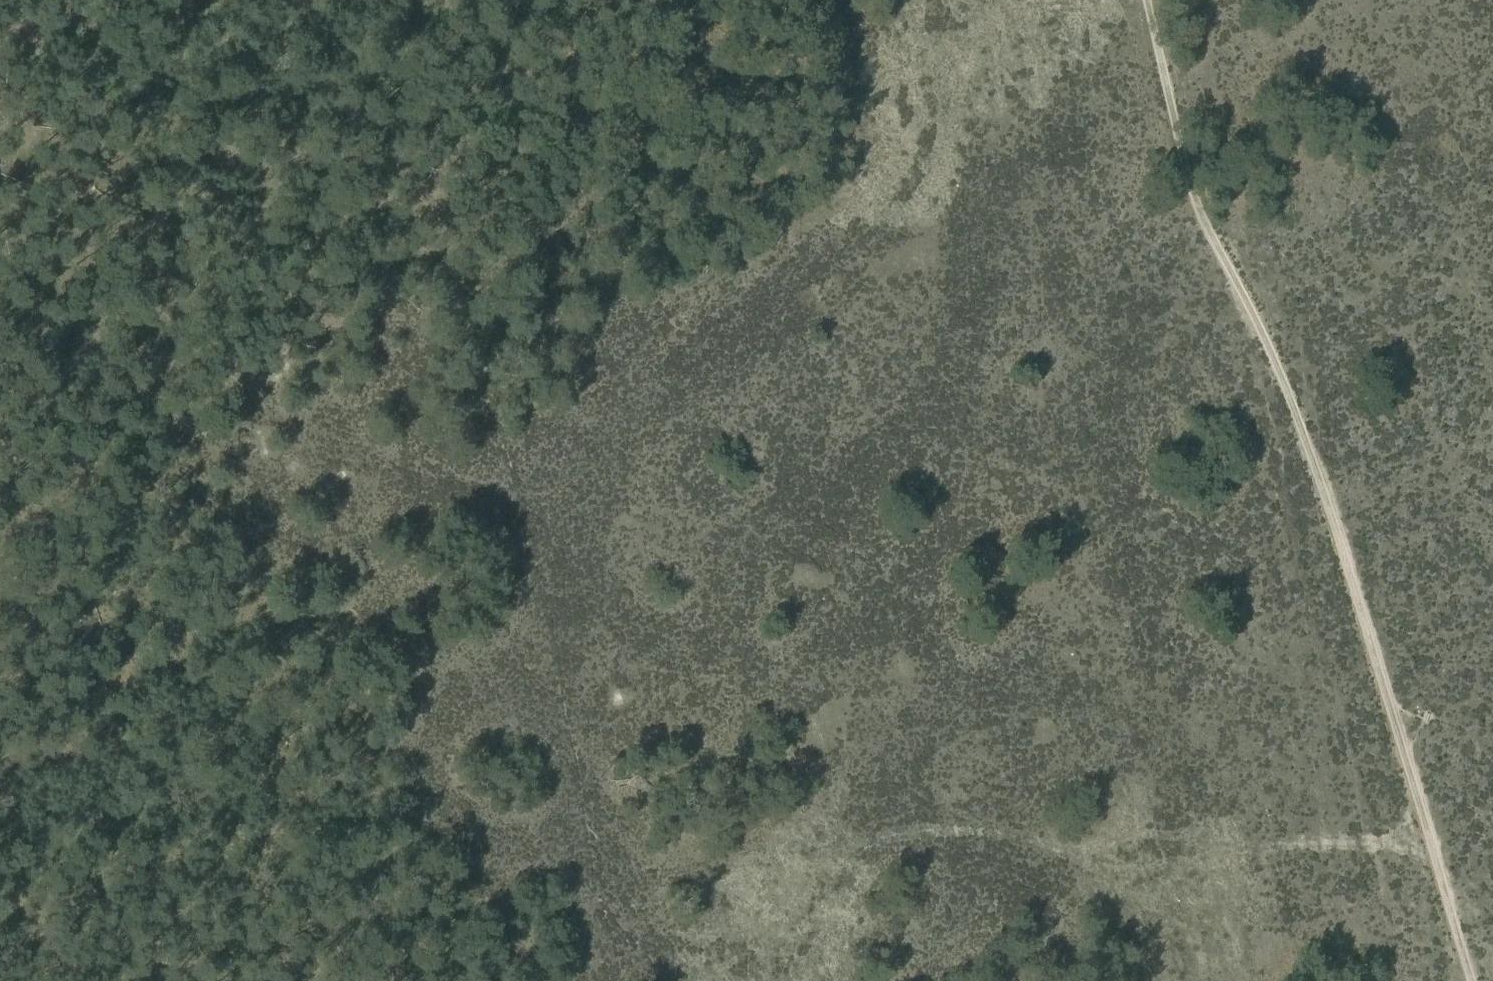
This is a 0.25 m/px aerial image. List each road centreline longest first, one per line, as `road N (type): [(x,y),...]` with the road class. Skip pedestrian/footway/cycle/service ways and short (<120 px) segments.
road 1 (track): [(1147,0),(1195,202),(1277,368),(1472,980)]

